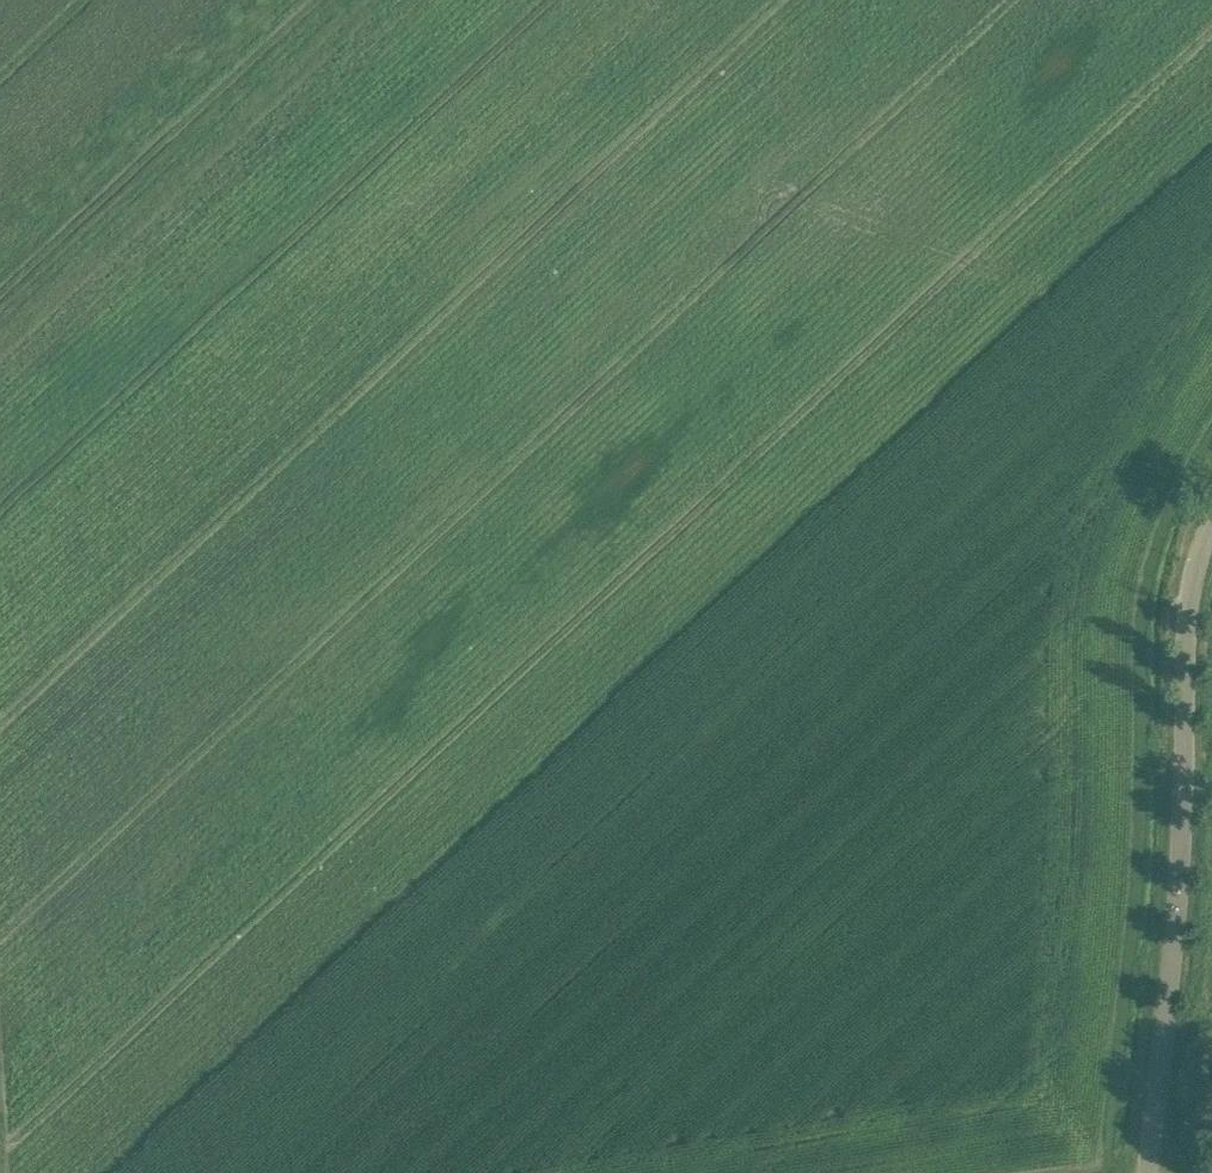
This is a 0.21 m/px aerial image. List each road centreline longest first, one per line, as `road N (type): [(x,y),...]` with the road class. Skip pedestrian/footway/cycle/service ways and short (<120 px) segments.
road 1 (unclassified): [(1149,1172),(1185,781),(1190,574),(1211,505)]

